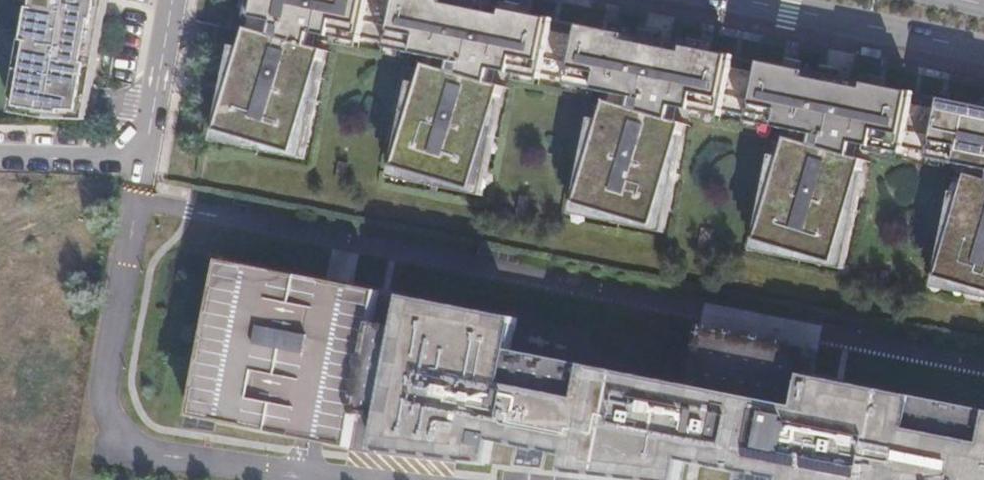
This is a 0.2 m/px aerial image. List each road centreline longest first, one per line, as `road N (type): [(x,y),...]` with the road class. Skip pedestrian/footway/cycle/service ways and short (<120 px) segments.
road 1 (residential): [(170,0),(143,153),(0,151)]
road 2 (secondary): [(744,0),(983,51)]

